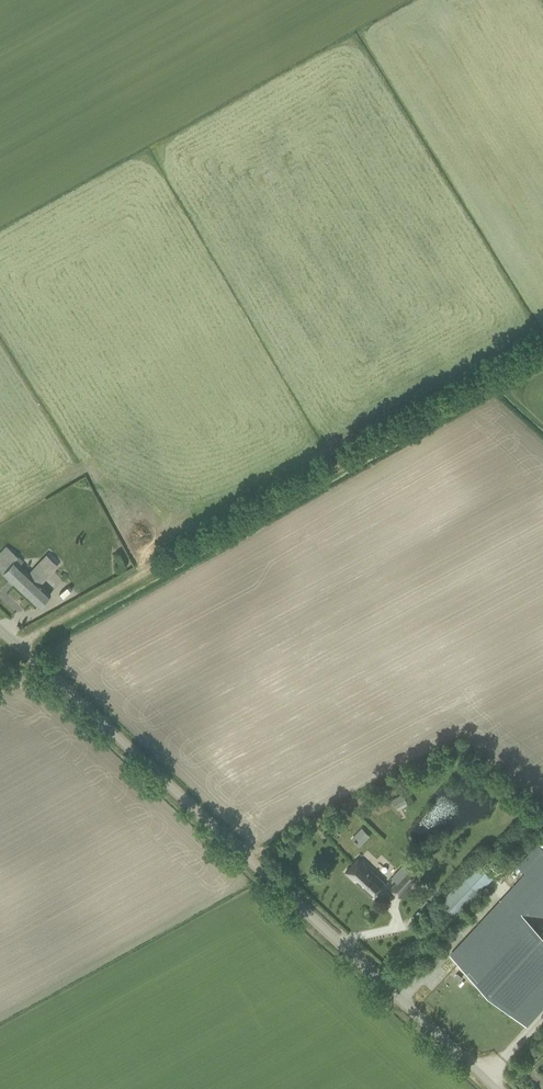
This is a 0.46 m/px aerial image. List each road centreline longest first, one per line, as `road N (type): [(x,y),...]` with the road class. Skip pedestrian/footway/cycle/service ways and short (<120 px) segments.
road 1 (unclassified): [(487,1088),(0,633)]
road 2 (track): [(17,649),(542,351)]

